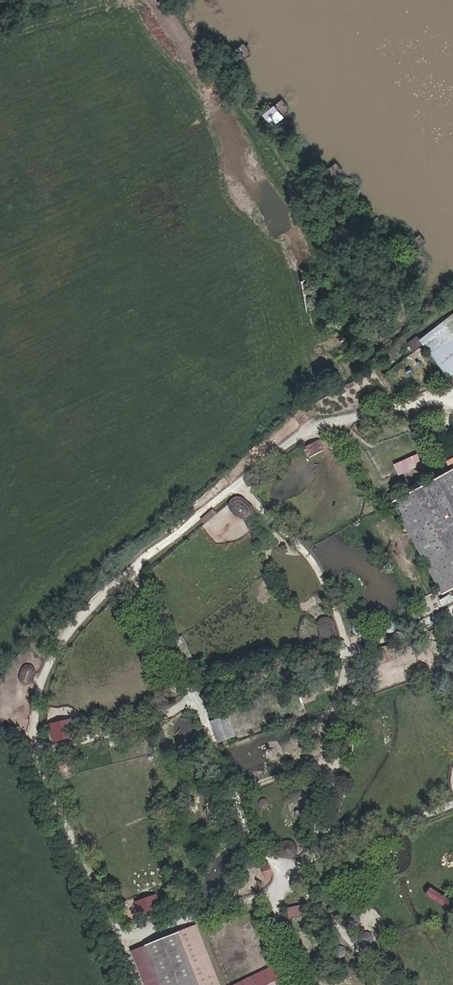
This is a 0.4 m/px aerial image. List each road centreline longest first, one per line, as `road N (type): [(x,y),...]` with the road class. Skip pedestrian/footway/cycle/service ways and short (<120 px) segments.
road 1 (track): [(452,392),(314,427),(133,568),(60,648),(43,684),(42,754),(138,984)]
road 2 (track): [(237,484),(309,558),(343,636),(339,754),(322,815),(278,908),(302,984)]
road 3 (track): [(133,568),(251,835),(290,873),(452,805)]
road 4 (track): [(42,754),(452,619)]
road 5 (track): [(121,943),(290,873),(388,984)]

